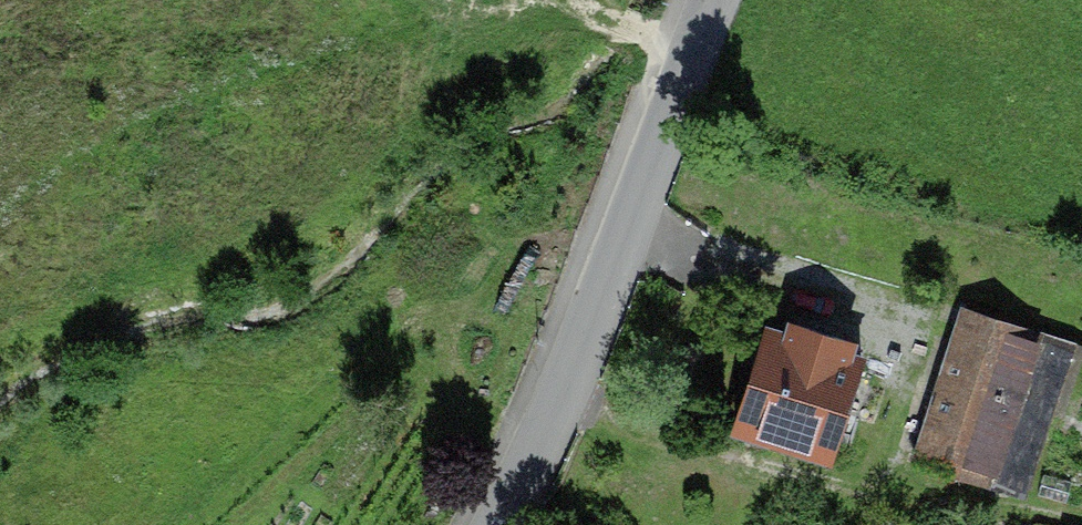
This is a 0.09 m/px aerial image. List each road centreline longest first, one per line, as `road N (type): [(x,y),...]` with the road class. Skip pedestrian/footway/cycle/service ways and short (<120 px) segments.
road 1 (residential): [(729,0),(521,477),(492,524)]
road 2 (track): [(707,50),(535,0)]

